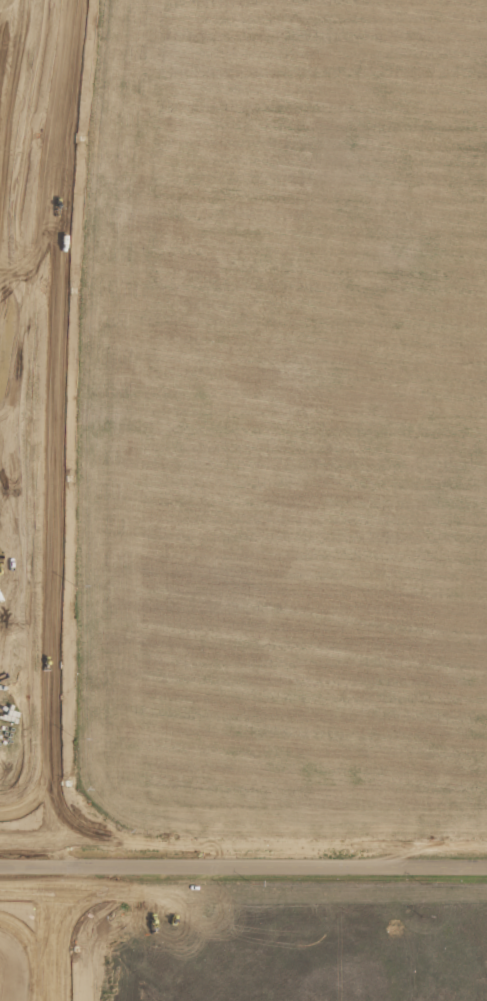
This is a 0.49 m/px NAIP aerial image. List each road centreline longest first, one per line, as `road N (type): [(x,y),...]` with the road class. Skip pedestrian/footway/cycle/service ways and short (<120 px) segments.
road 1 (residential): [(486,869),(58,864)]
road 2 (trunk): [(58,1000),(58,864)]

